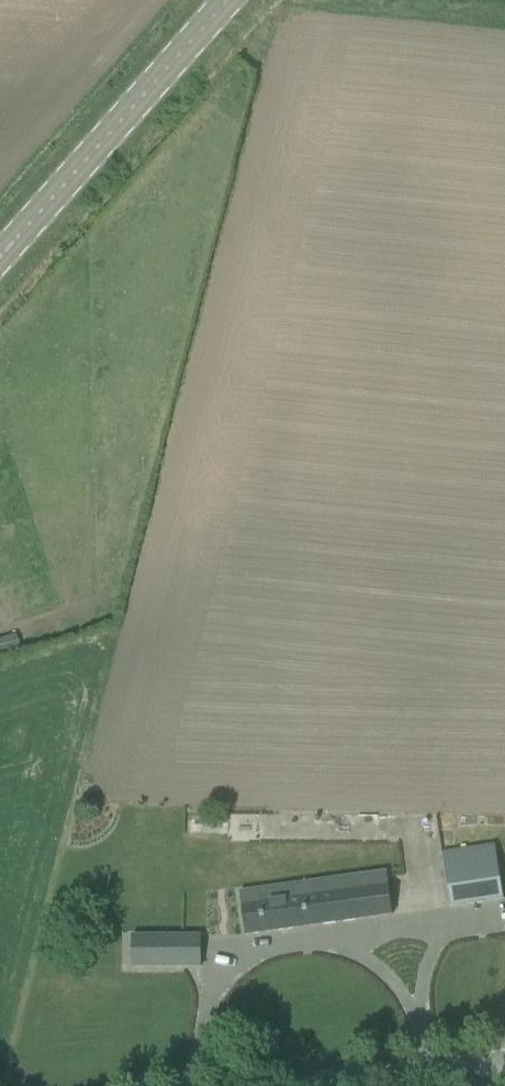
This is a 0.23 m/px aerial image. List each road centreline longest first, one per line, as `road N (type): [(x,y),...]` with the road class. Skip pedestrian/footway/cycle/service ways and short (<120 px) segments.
road 1 (secondary): [(0,254),(228,0)]
road 2 (unclassified): [(331,1085),(504,1061)]

